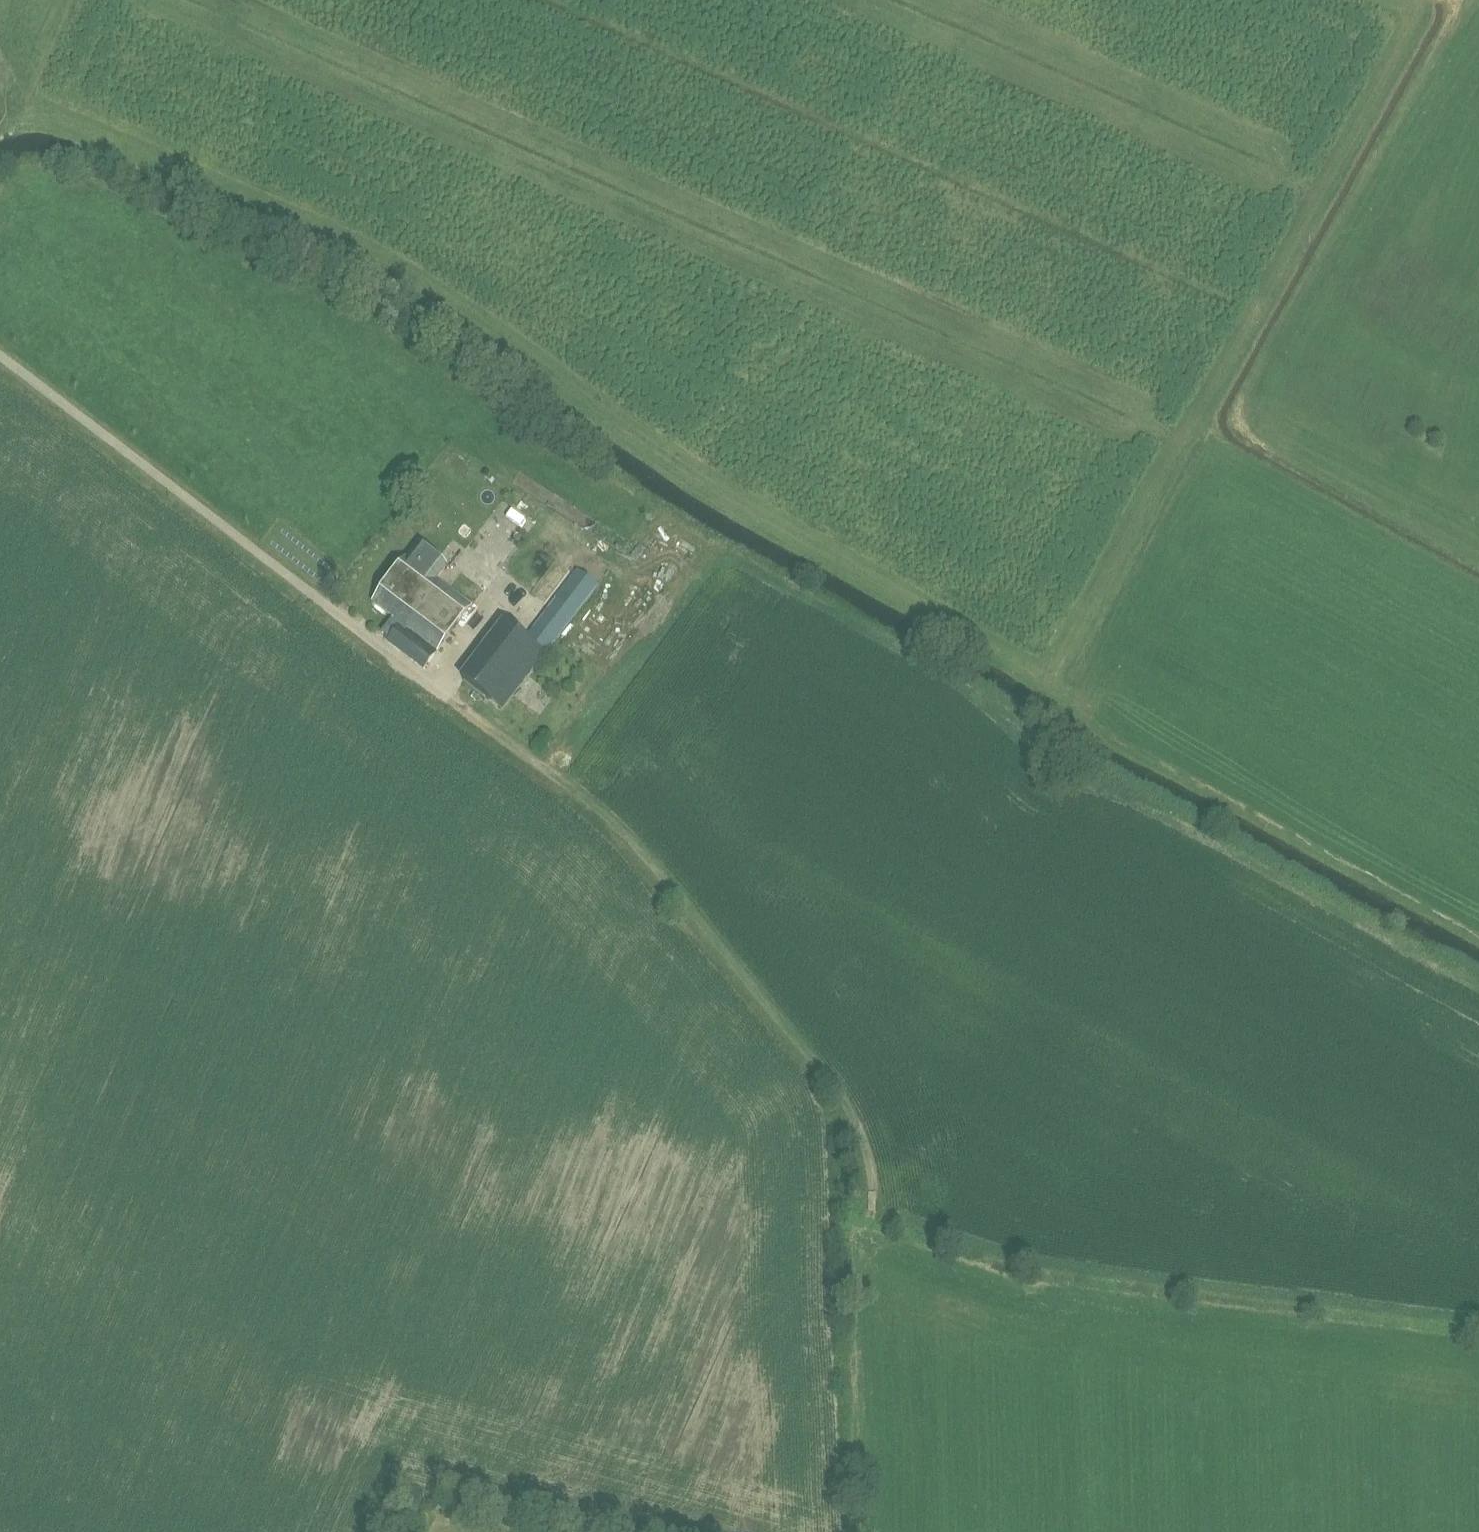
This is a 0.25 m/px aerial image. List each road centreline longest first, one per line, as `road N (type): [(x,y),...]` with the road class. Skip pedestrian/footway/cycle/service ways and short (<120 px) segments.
road 1 (unclassified): [(438,688),(0,356)]

